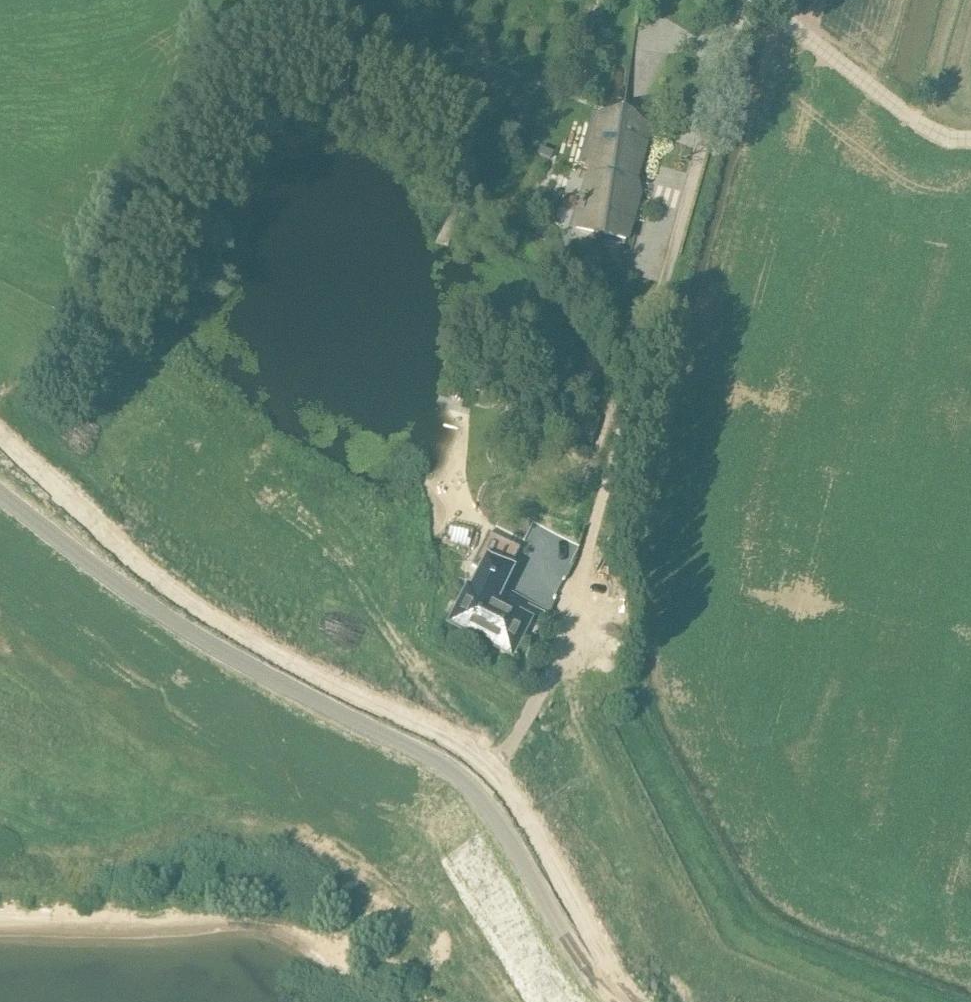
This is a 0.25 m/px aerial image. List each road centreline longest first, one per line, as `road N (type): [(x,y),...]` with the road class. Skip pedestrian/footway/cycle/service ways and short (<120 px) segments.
road 1 (unclassified): [(625,1001),(493,771),(189,602),(0,434)]
road 2 (track): [(755,0),(936,132),(970,140)]

